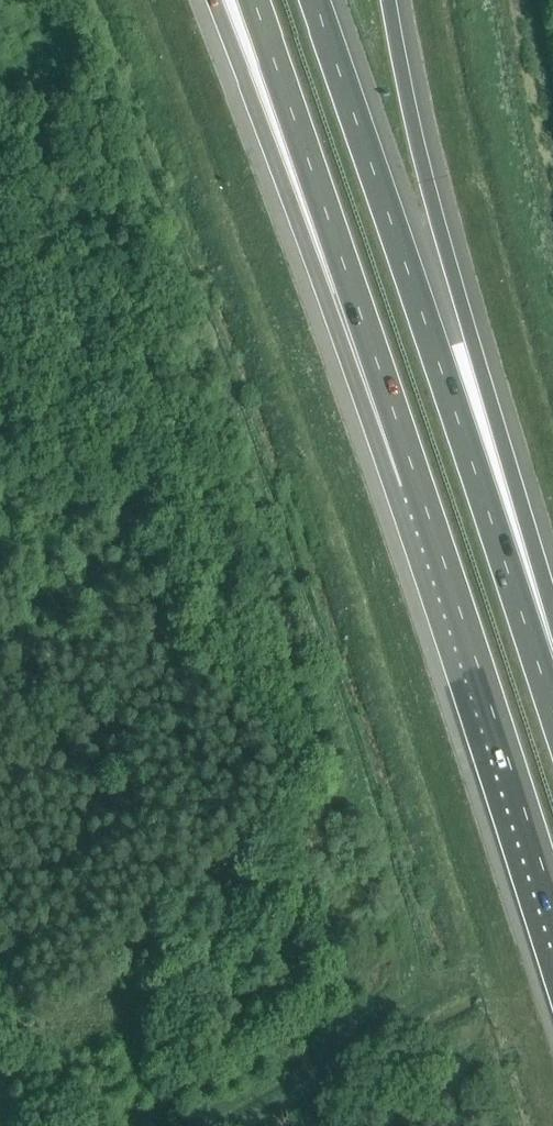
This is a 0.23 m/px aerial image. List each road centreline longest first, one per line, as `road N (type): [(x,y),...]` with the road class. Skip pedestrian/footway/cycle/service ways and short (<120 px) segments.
road 1 (motorway): [(552,706),(314,0)]
road 2 (motorway): [(552,609),(433,200),(390,0)]
road 3 (motorway): [(214,0),(321,287),(419,485)]
road 4 (motorway): [(251,0),(419,485)]
road 5 (motorway): [(419,485),(552,898)]

